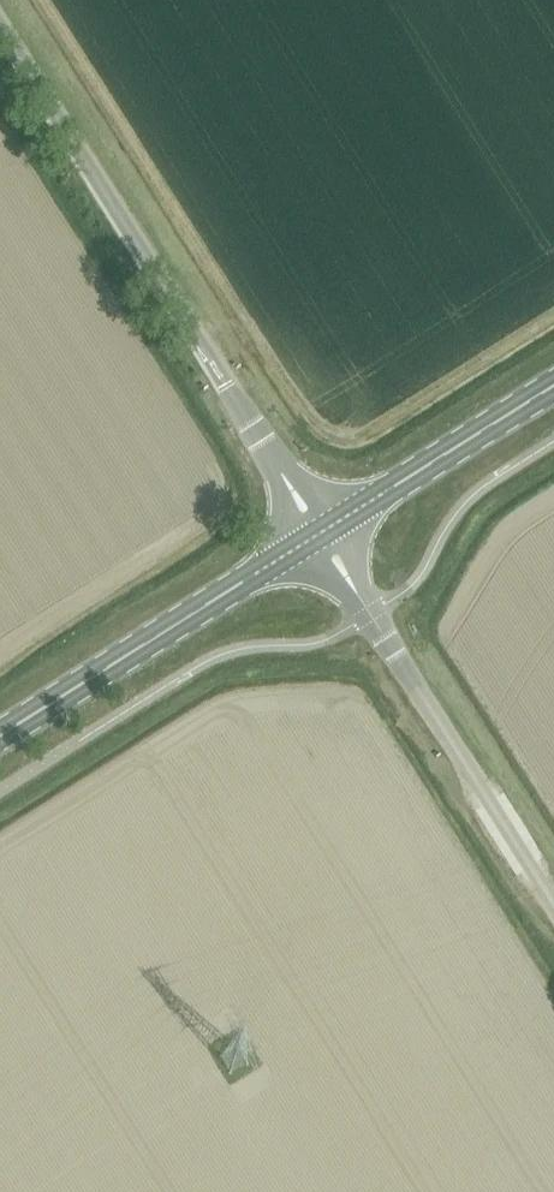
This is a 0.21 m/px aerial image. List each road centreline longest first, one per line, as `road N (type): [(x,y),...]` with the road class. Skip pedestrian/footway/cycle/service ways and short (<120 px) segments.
road 1 (unclassified): [(279,472),(0,29)]
road 2 (secondary): [(0,736),(303,546)]
road 3 (unclassified): [(553,906),(369,615)]
road 4 (secondary): [(339,523),(553,387)]

